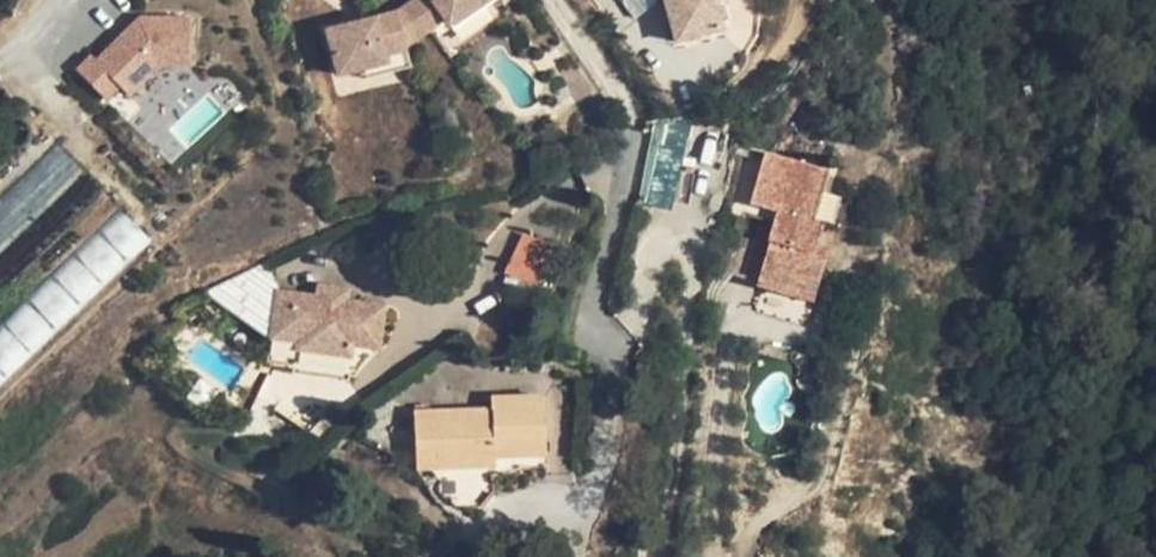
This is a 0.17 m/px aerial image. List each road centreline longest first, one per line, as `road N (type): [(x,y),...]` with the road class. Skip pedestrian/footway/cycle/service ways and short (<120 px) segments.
road 1 (residential): [(558,0),(636,115)]

